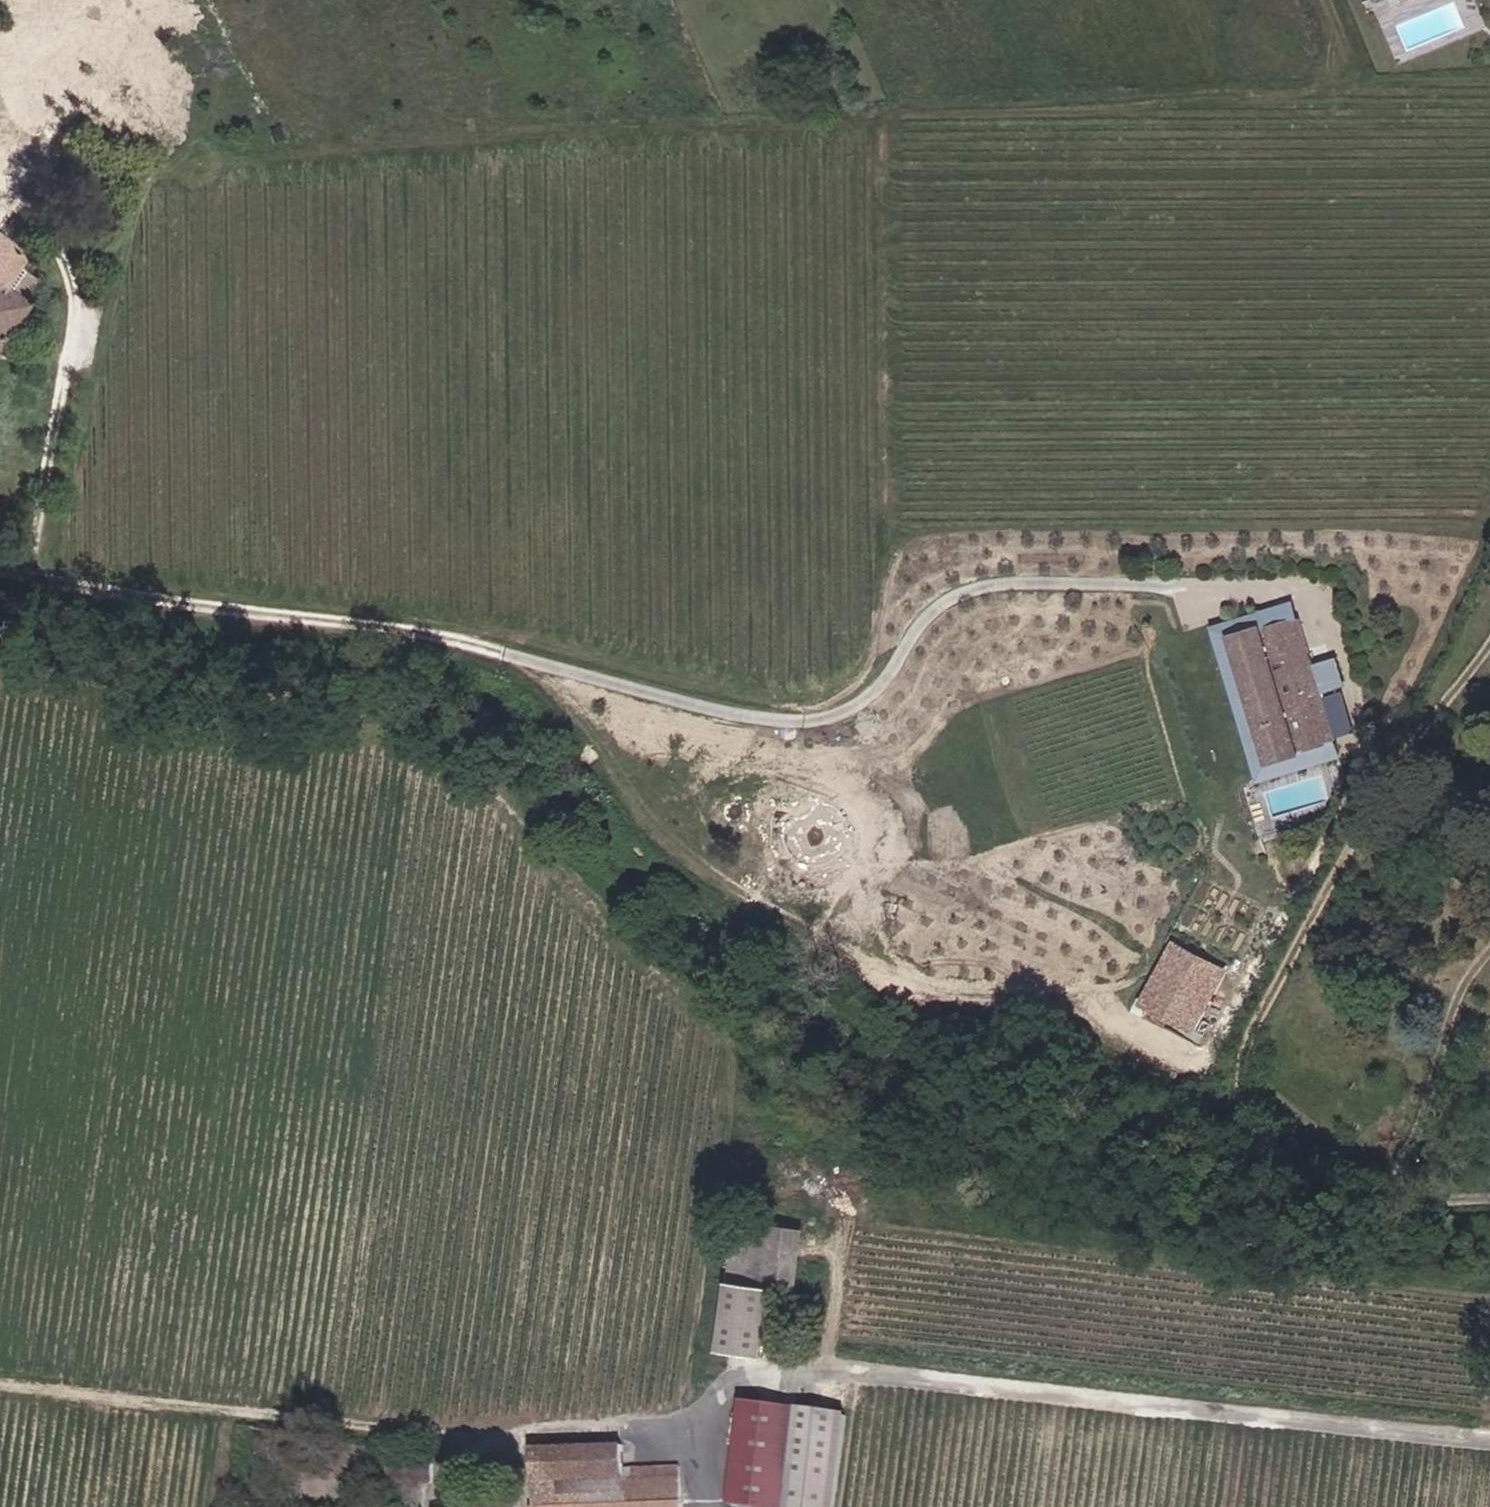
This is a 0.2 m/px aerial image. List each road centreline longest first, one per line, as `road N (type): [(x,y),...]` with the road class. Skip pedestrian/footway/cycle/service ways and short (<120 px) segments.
road 1 (track): [(476,1440),(0,1382)]
road 2 (track): [(1489,659),(1388,776)]

